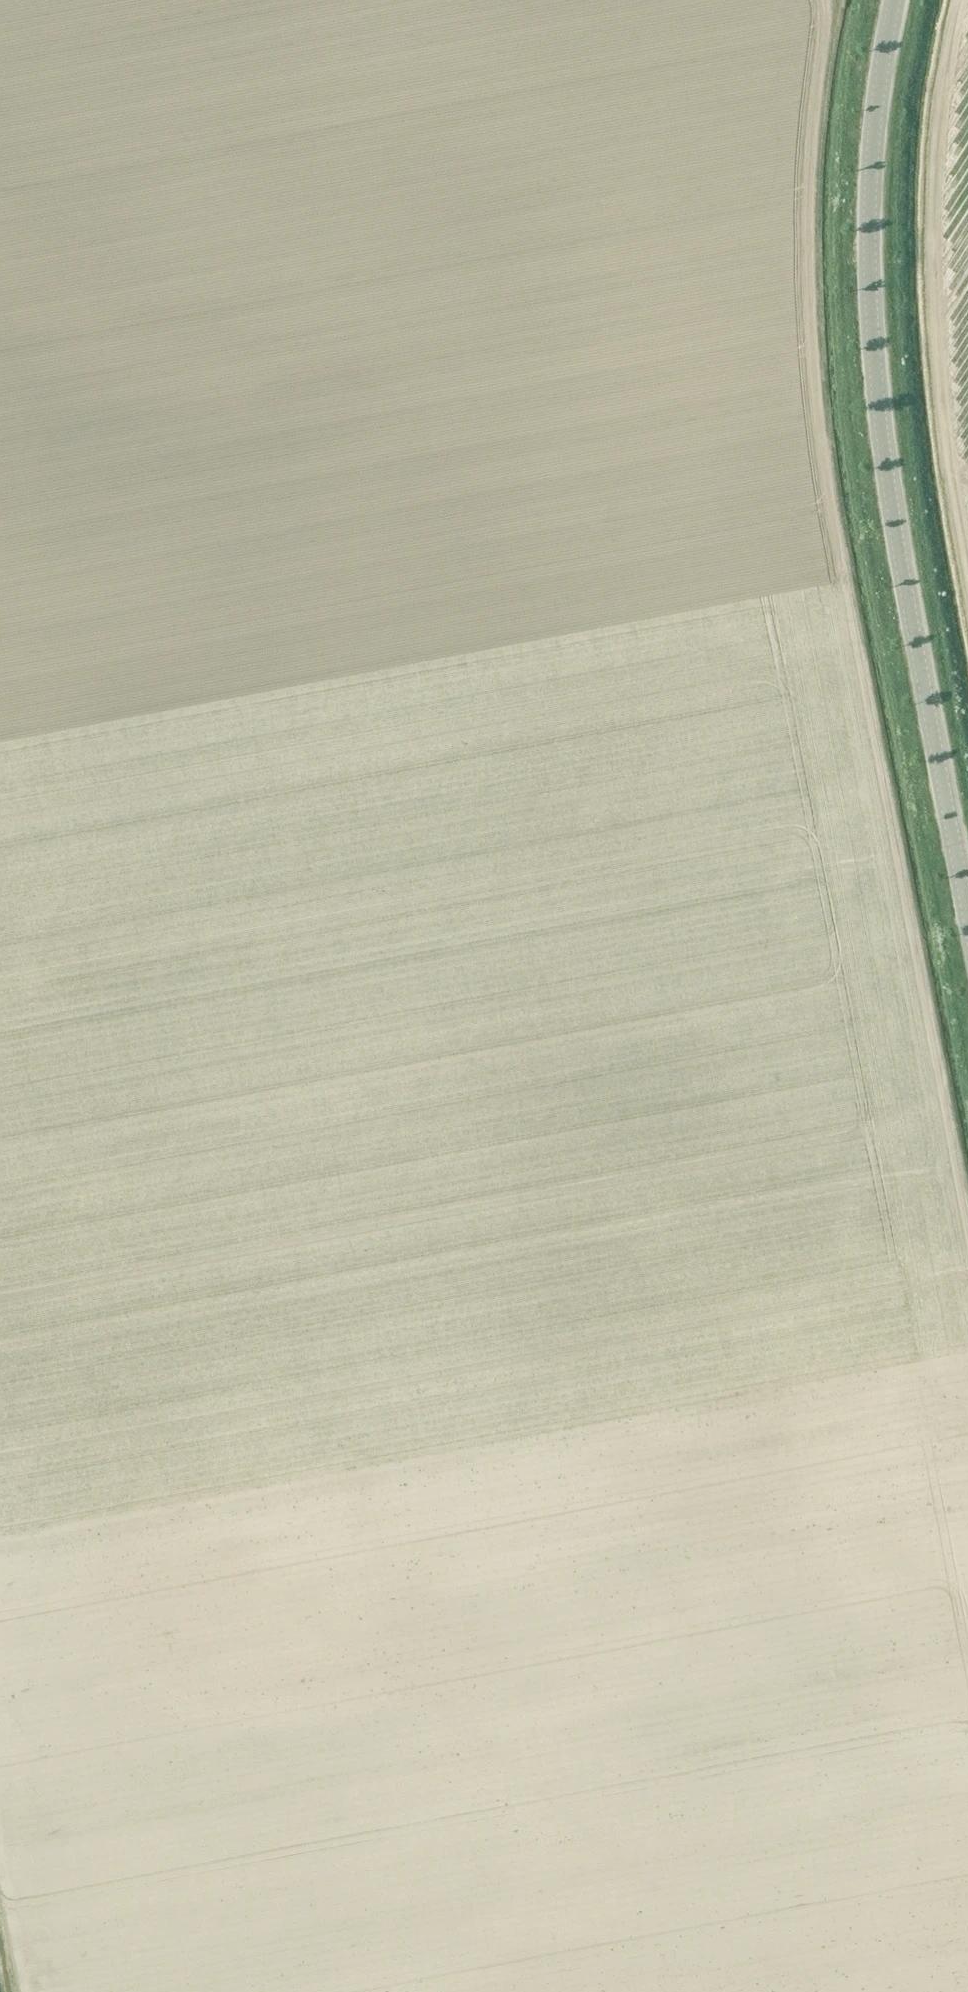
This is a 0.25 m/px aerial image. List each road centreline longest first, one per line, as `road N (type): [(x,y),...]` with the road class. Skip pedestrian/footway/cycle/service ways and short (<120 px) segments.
road 1 (tertiary): [(967,913),(899,546),(875,366),(870,207),(895,0)]

